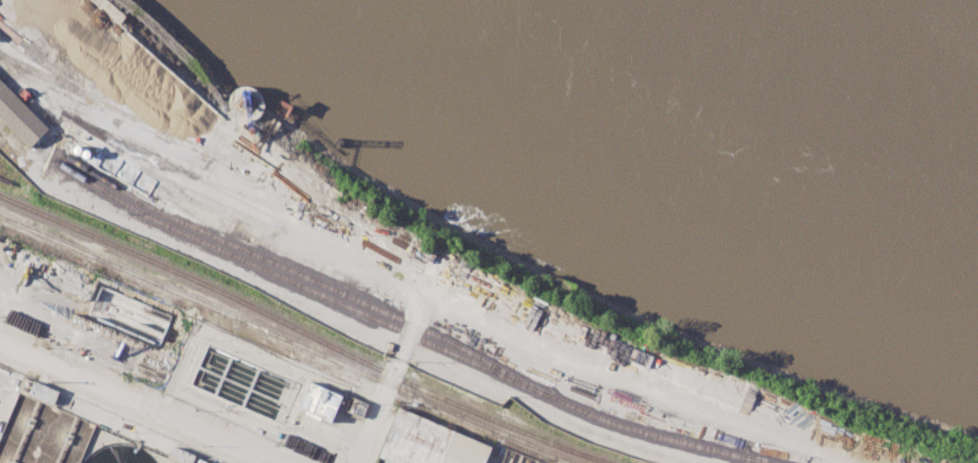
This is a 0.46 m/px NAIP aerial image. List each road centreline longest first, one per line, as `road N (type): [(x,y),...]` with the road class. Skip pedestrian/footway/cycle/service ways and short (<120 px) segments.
road 1 (tertiary): [(284,462),(0,341)]
road 2 (residential): [(433,283),(355,462)]

